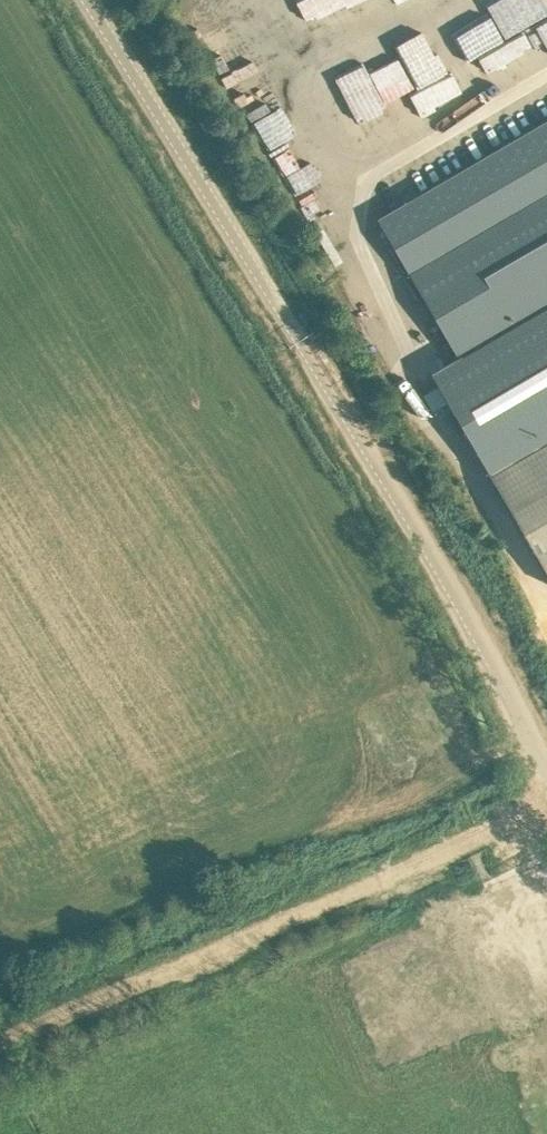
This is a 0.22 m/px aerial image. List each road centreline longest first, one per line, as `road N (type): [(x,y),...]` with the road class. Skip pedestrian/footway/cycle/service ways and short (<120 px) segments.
road 1 (unclassified): [(546,769),(88,0)]
road 2 (track): [(0,1048),(546,808)]

